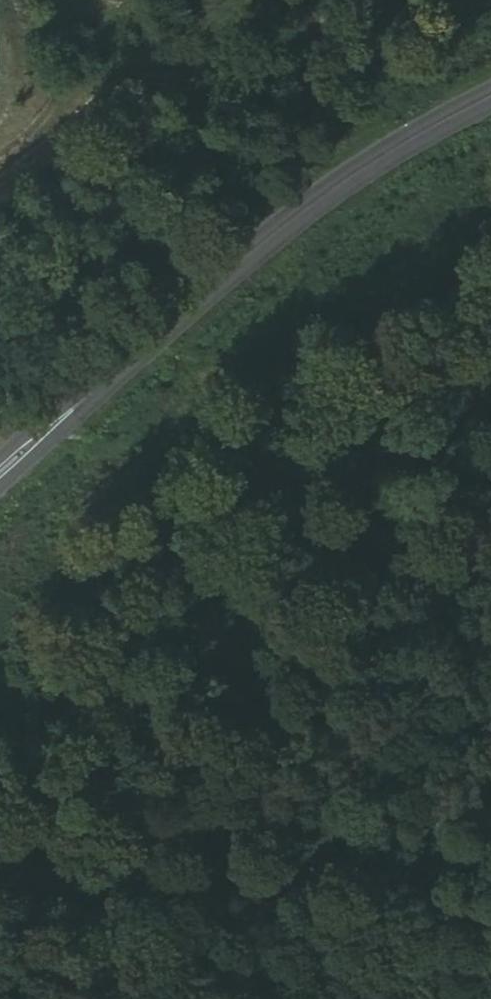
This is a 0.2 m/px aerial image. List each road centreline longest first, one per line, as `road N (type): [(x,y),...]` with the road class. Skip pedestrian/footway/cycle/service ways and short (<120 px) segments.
road 1 (tertiary): [(0,471),(149,334),(336,182),(490,97)]

